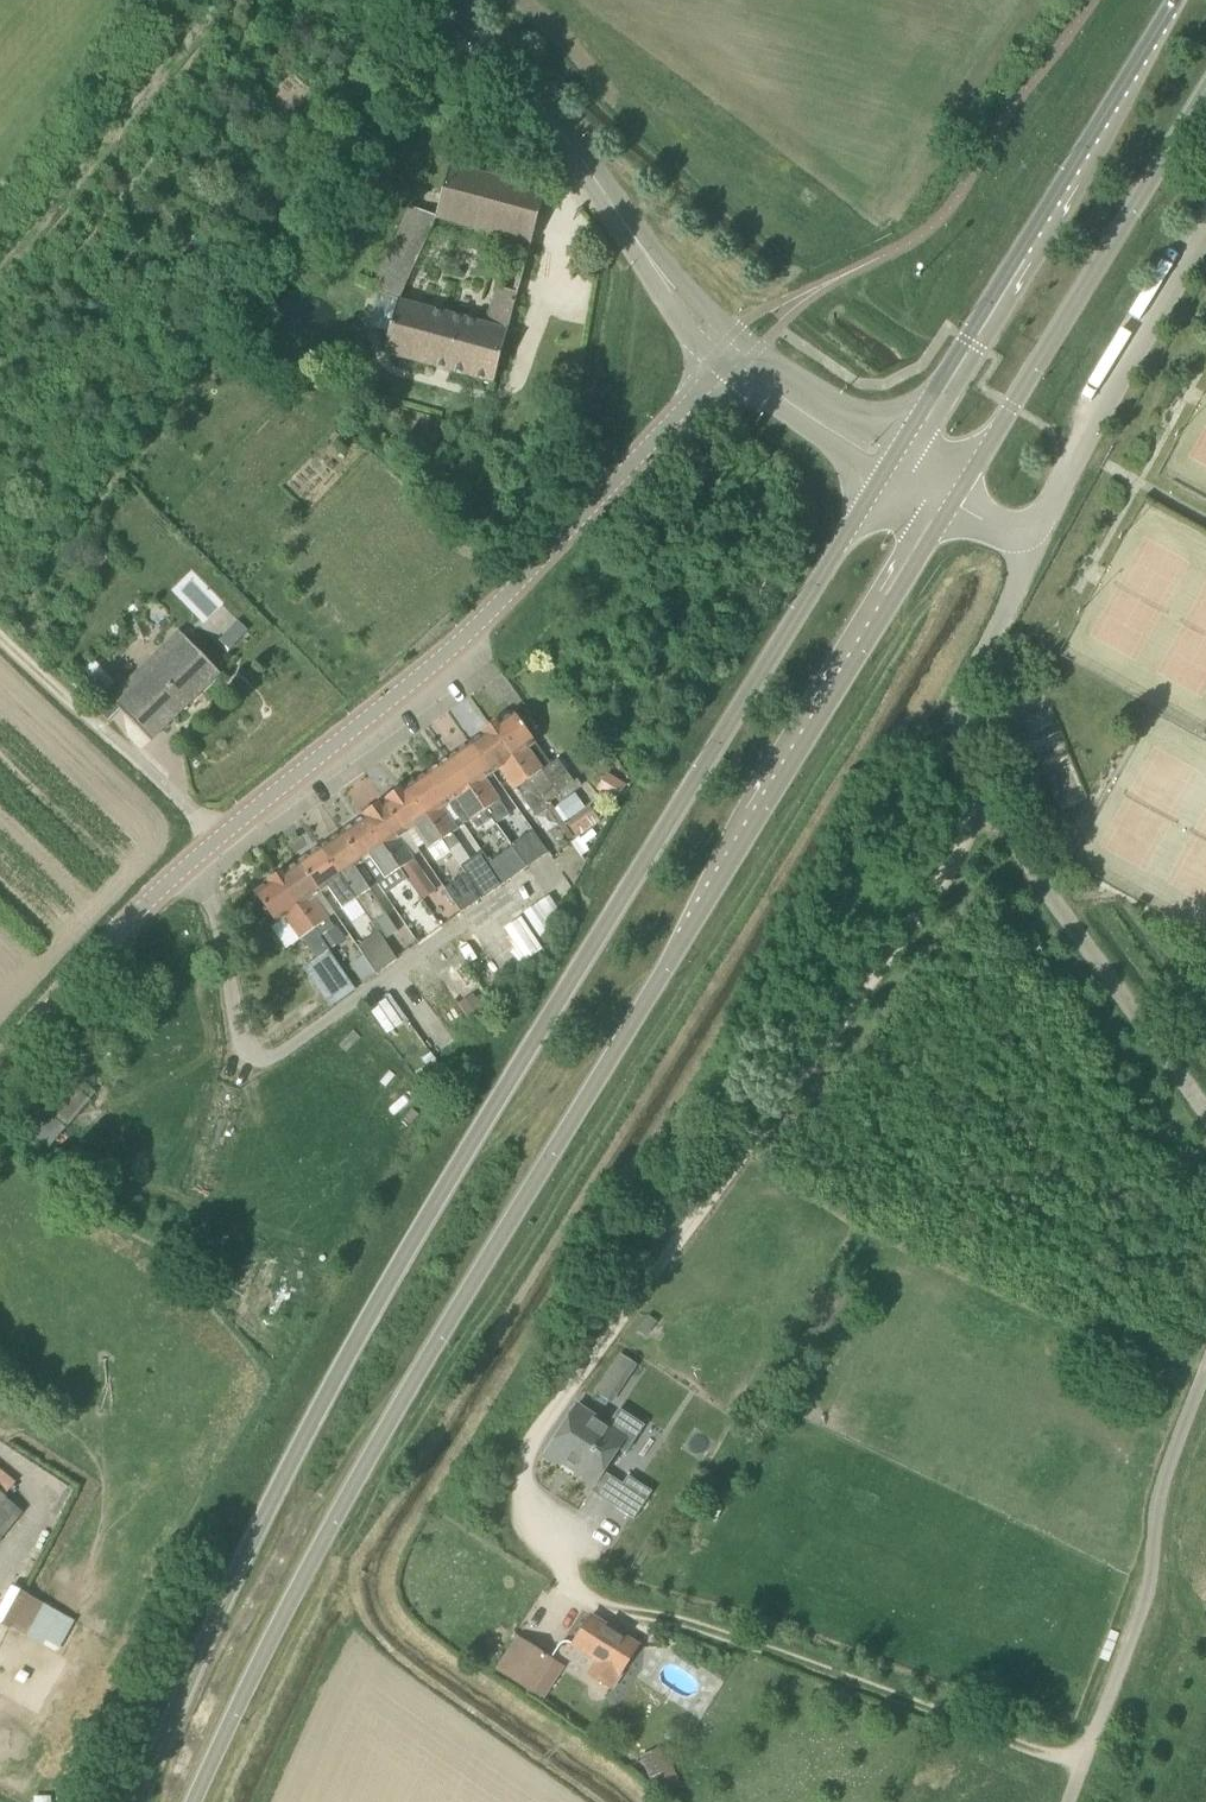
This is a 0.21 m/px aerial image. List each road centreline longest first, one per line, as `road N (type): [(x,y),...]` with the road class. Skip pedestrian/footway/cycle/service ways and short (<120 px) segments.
road 1 (secondary): [(882,477),(470,1145),(298,1448),(140,1801)]
road 2 (secondary): [(196,1801),(357,1481),(955,503)]
road 3 (track): [(988,808),(860,1001),(528,1445),(517,1492),(528,1531),(582,1593),(612,1611),(691,1625),(1084,1765)]
road 4 (tertiary): [(0,1069),(482,617),(723,367)]
road 5 (unclassified): [(1205,1117),(988,808),(972,768),(960,698),(1020,582),(1019,532)]
road 6 (secondary): [(1177,0),(903,443)]
road 7 (secondary): [(955,503),(1205,97)]
road 8 (unclassified): [(1205,1372),(1166,1474),(1141,1623),(1069,1801)]
road 9 (unclassified): [(1019,532),(1041,521),(1205,229)]
road 10 (unclassified): [(642,248),(546,111),(424,0)]
road 11 (track): [(230,846),(0,630)]
road 12 (tertiary): [(723,367),(882,477)]
road 13 (tertiary): [(903,443),(746,342)]
road 14 (unclassified): [(642,248),(661,296),(723,367)]
road 15 (unclassified): [(746,342),(642,248)]

